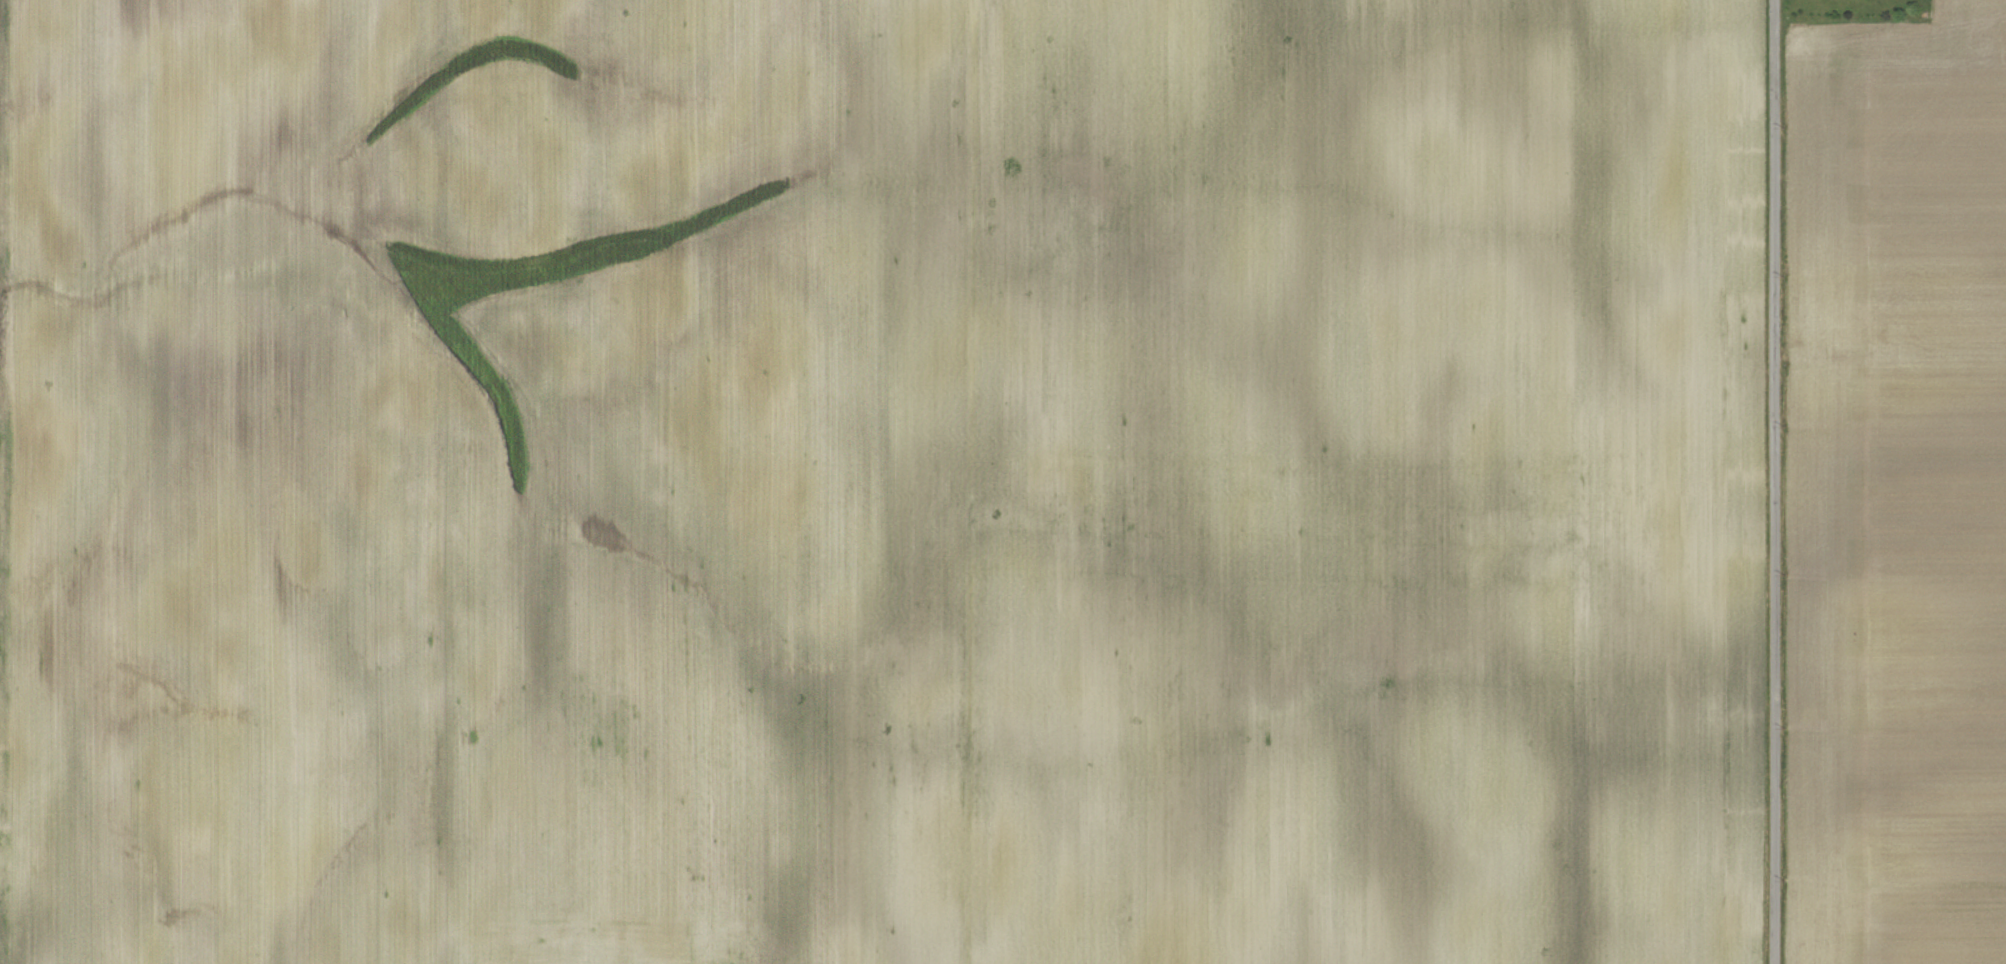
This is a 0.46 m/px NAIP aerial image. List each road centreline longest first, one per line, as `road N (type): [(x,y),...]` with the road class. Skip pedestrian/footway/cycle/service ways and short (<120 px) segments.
road 1 (residential): [(1775,963),(1773,0)]

